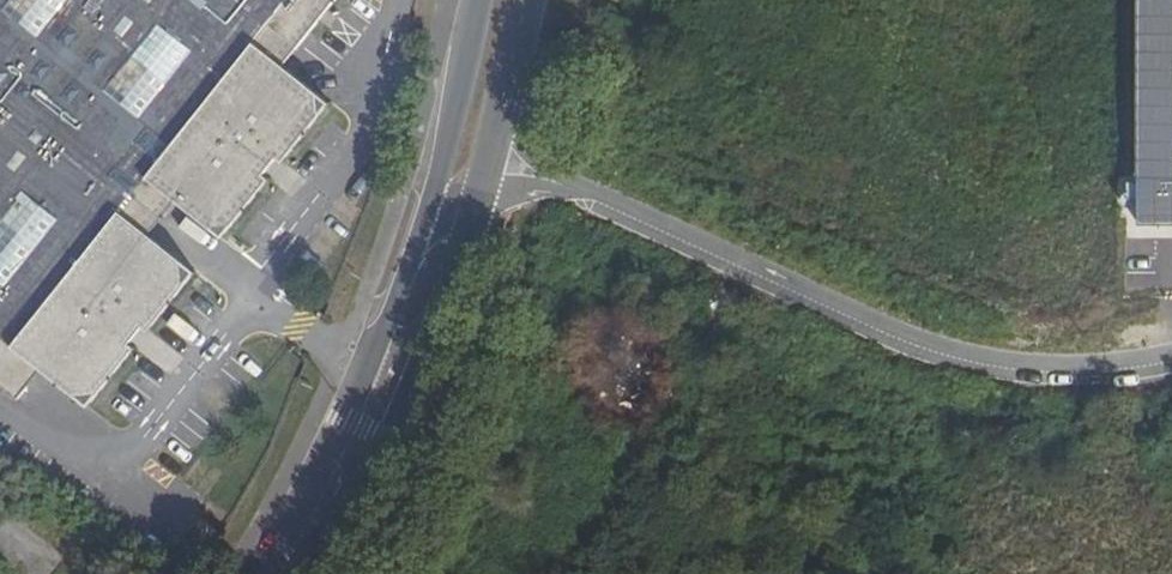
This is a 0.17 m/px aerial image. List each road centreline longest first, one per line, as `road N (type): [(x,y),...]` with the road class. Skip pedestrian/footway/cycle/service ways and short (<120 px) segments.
road 1 (unclassified): [(1171,358),(1096,373),(993,369),(485,159)]
road 2 (secondary): [(443,159),(345,422),(260,573)]
road 3 (secondary): [(309,573),(390,443),(428,355),(485,159)]
road 4 (secondary): [(485,159),(527,0)]
road 5 (secondary): [(479,0),(443,159)]

